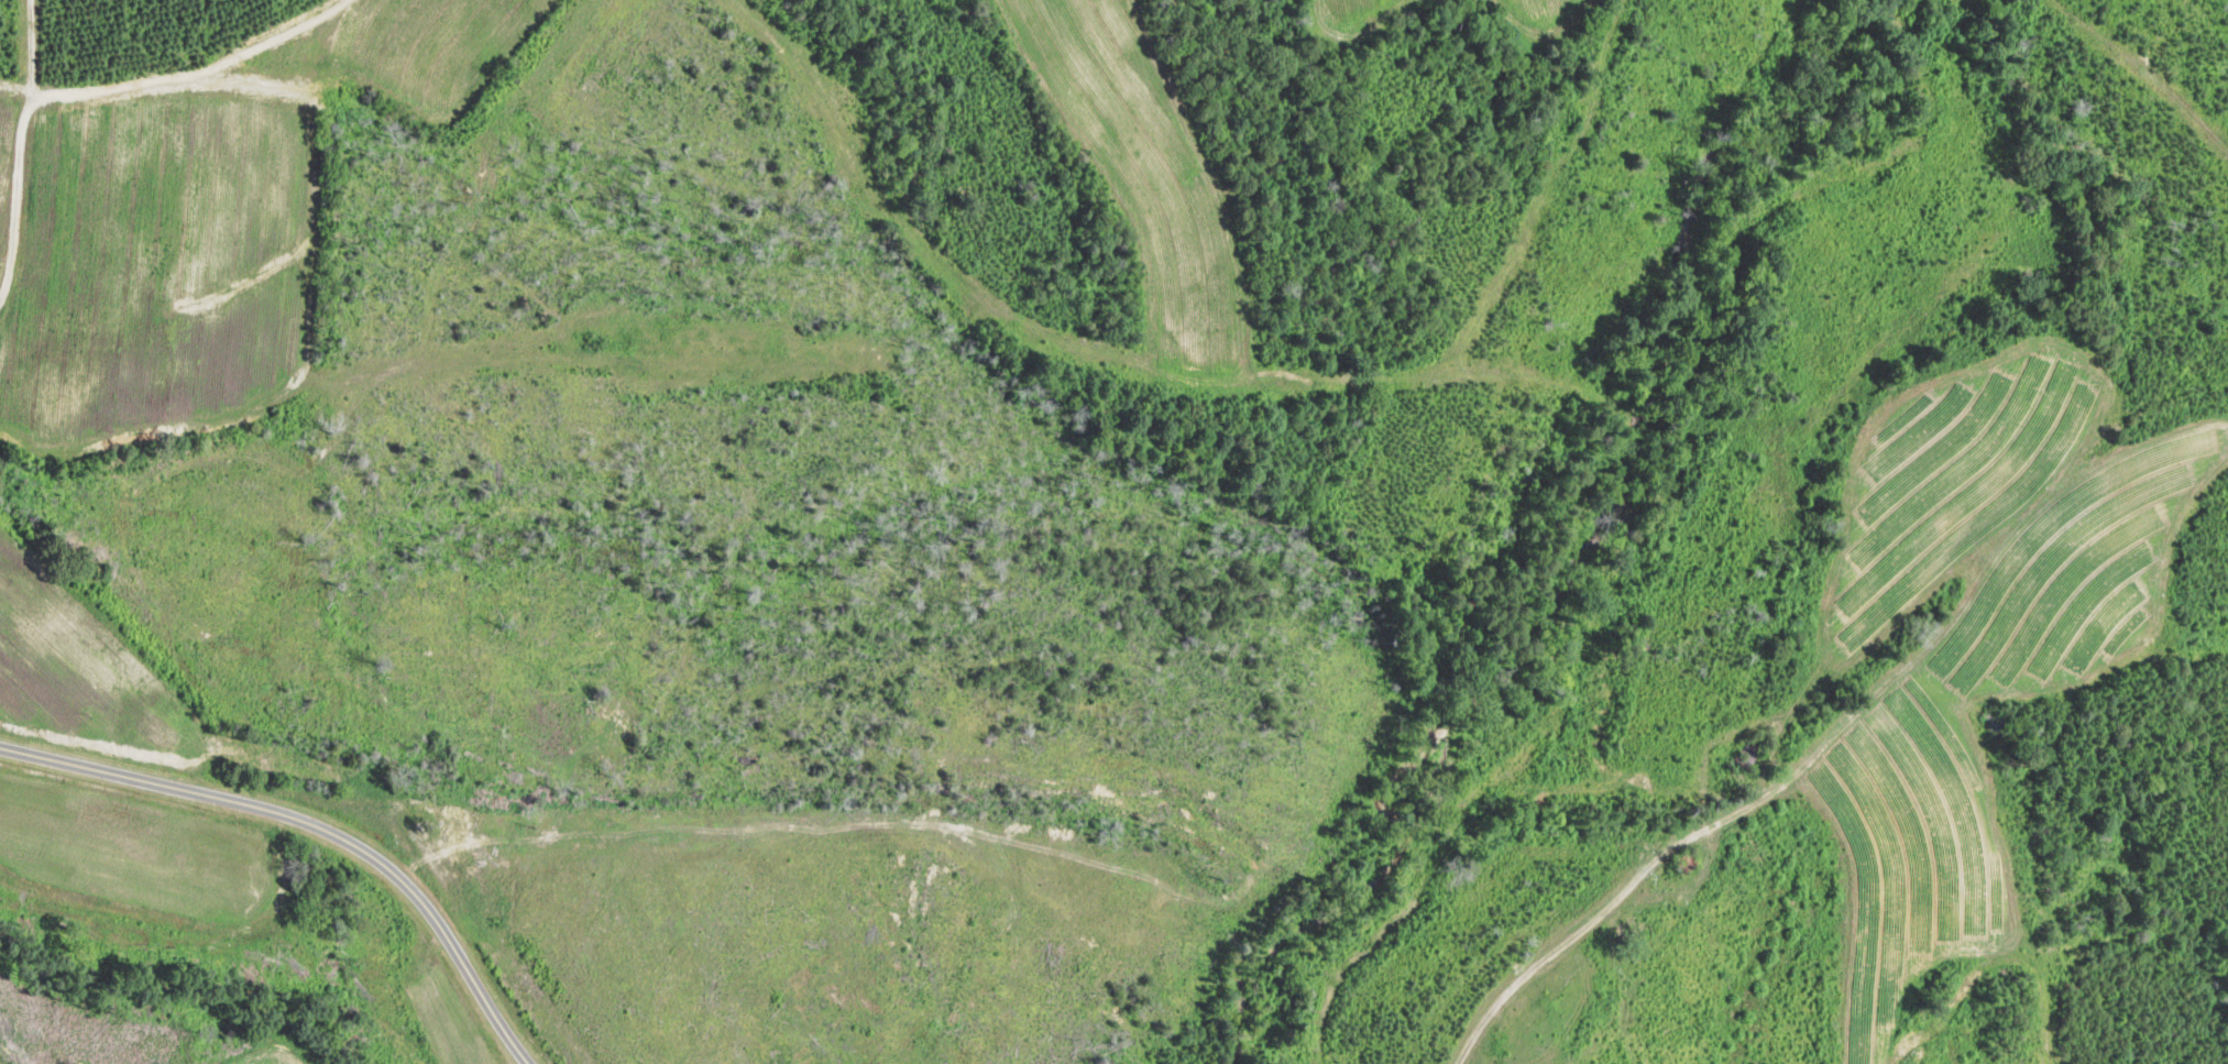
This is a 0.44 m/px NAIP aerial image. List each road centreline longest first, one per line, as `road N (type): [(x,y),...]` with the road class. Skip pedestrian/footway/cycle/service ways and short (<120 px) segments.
road 1 (track): [(1457,1063),(1471,1031),(1592,915),(1673,843),(1789,779),(2116,452),(2217,425)]
road 2 (residential): [(529,1063),(422,903),(339,835),(232,799),(0,745)]

